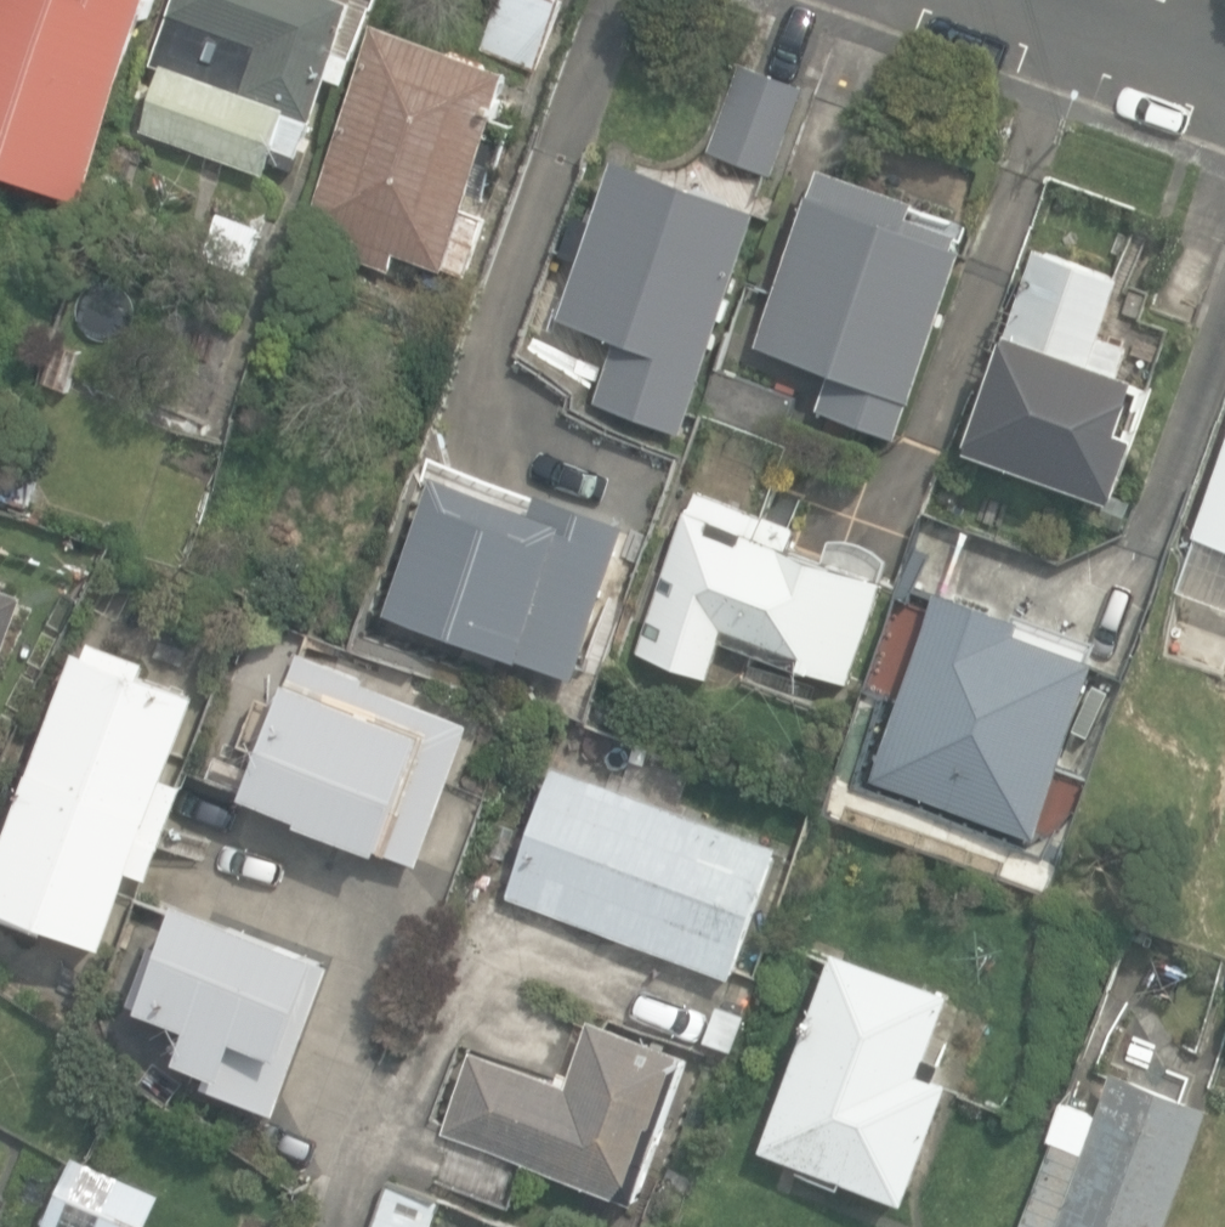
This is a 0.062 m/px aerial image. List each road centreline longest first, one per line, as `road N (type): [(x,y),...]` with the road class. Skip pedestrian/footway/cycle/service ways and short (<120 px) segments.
road 1 (residential): [(1224,58),(1060,0)]

